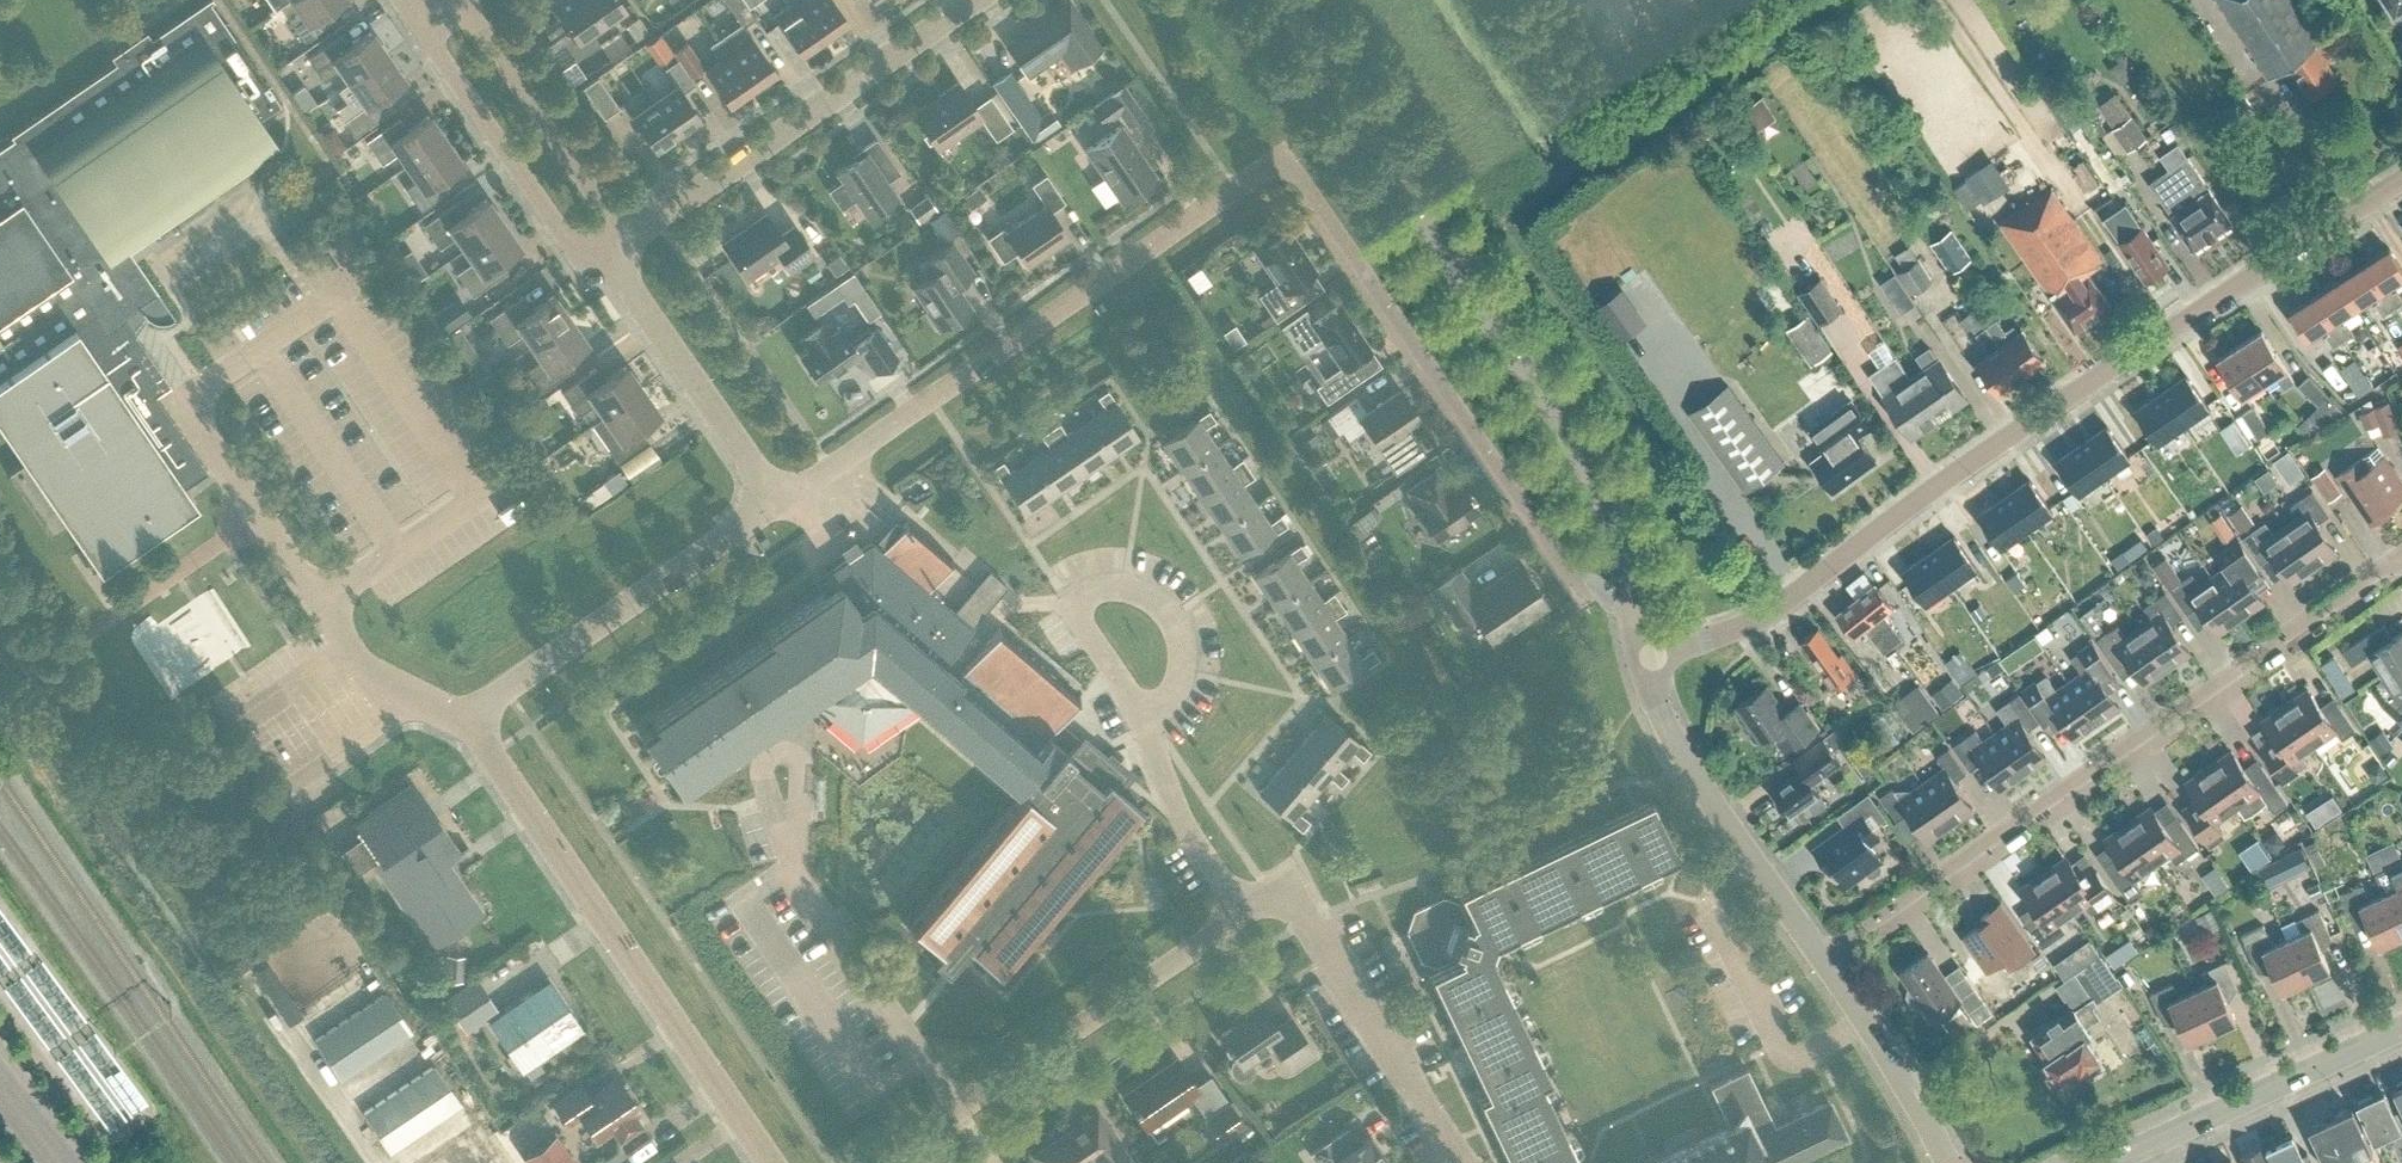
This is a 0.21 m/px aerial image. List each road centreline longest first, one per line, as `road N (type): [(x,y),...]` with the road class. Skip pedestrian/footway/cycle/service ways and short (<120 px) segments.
road 1 (residential): [(1628,589),(1580,583),(1285,154),(778,504)]
road 2 (residential): [(1643,655),(1765,615),(1956,471),(2401,180)]
road 3 (residential): [(1820,954),(2401,557)]
road 4 (tertiary): [(1628,589),(1613,517),(1577,445),(1273,0)]
road 5 (residential): [(770,1162),(464,717)]
road 6 (residential): [(883,1162),(1245,914)]
road 7 (residential): [(627,251),(643,229),(974,0)]
road 8 (residential): [(778,504),(464,717)]
road 9 (residential): [(1465,1162),(1287,887),(1245,914)]
road 10 (tertiary): [(1820,954),(1695,775),(1663,717),(1643,655)]
road 11 (residential): [(1141,715),(1072,605),(1092,592),(1134,590),(1171,618),(1183,664),(1159,706)]
road 12 (tertiary): [(2101,1162),(2401,1026)]
road 13 (residential): [(416,19),(572,246),(614,244)]
road 14 (residential): [(778,504),(632,292),(627,251)]
road 15 (residential): [(614,244),(602,205),(461,0)]
road 16 (tertiary): [(1948,1162),(1820,954)]
road 17 (residential): [(1245,914),(1185,825),(1141,715)]

